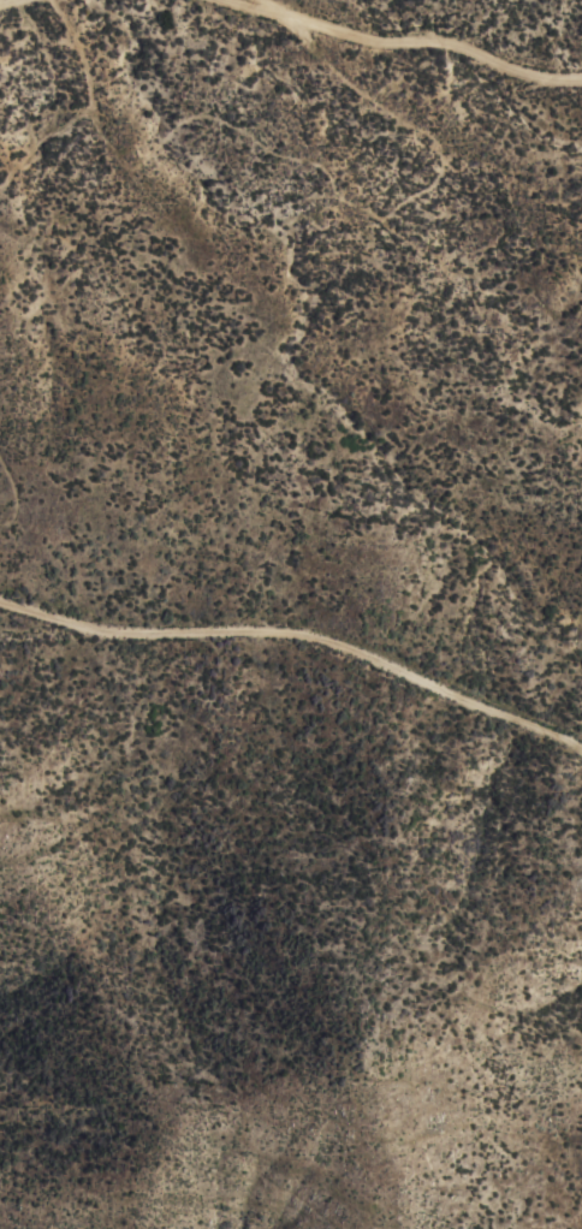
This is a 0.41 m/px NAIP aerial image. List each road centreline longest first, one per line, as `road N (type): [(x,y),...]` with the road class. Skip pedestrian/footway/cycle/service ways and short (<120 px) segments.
road 1 (track): [(0,605),(100,631),(259,630),(315,639),(581,743)]
road 2 (track): [(581,76),(533,76),(457,47),(367,40),(246,0)]

